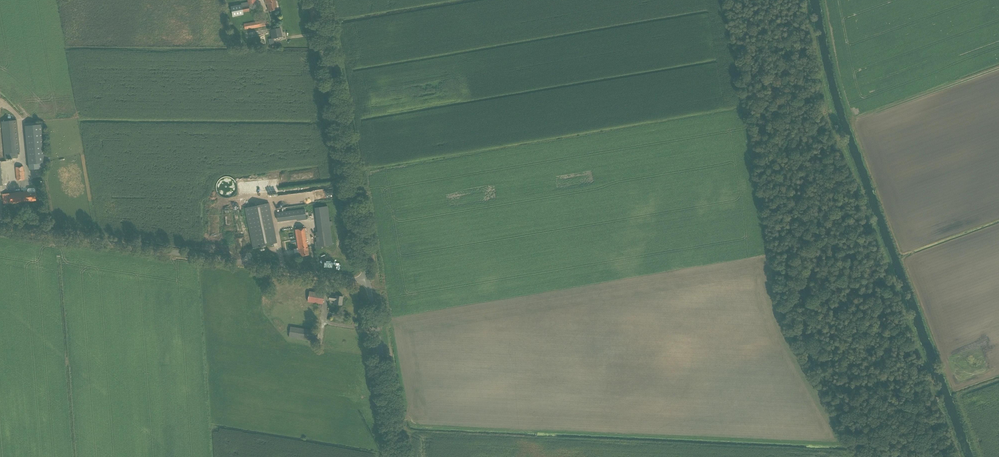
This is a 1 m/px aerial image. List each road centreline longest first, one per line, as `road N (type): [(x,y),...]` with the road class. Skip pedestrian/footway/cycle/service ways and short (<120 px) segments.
road 1 (track): [(960,456),(835,132),(809,0)]
road 2 (unclassified): [(368,281),(0,227)]
road 3 (unclassified): [(368,281),(316,0)]
road 4 (unclassified): [(401,456),(368,281)]

